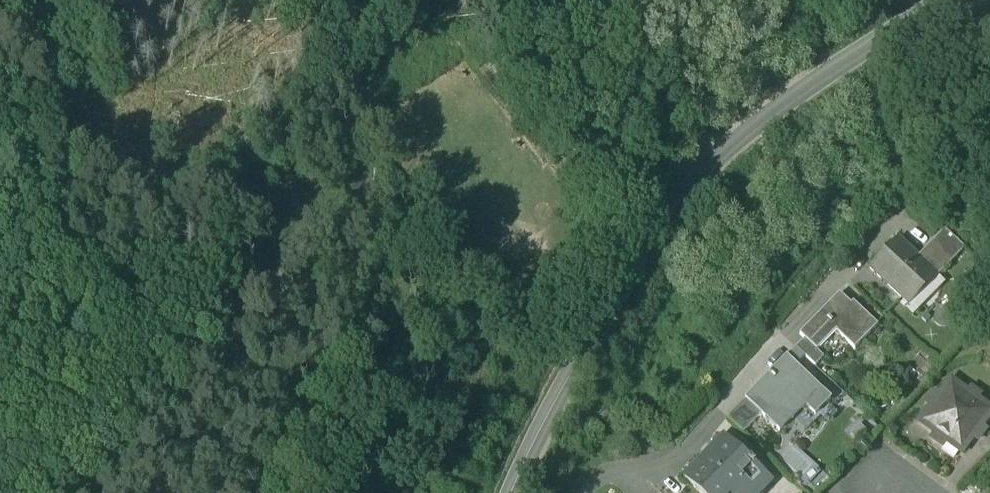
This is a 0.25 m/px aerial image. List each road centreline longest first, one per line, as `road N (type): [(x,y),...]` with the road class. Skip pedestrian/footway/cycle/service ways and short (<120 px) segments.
road 1 (secondary): [(957,0),(782,110),(700,180),(570,377),(514,492)]

